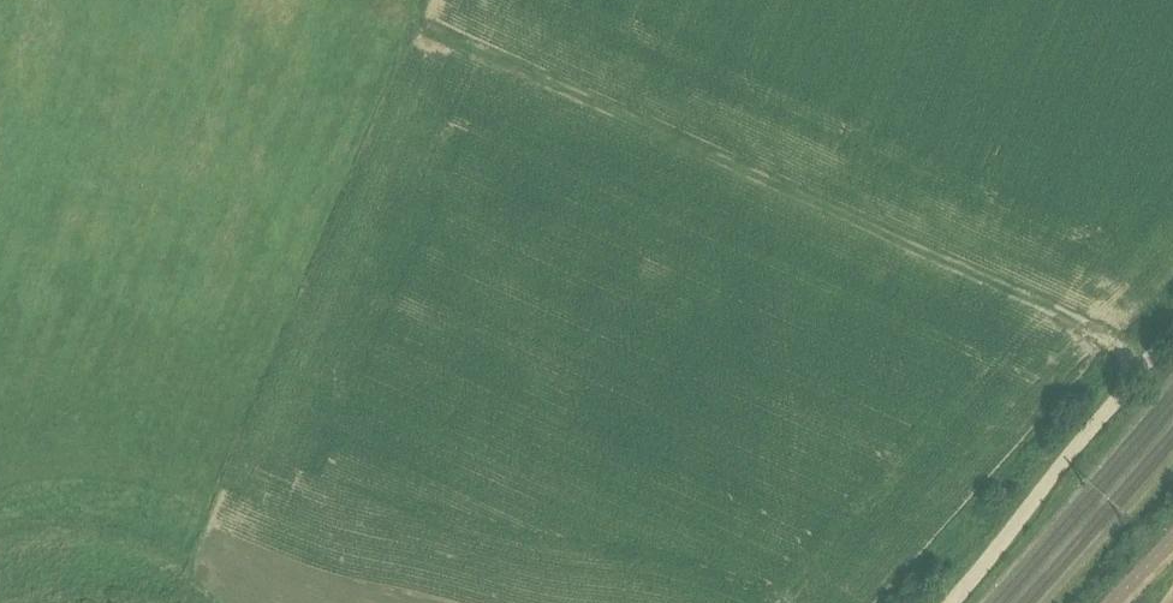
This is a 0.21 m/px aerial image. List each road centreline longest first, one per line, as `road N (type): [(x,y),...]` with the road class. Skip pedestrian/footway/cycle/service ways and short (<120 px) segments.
road 1 (track): [(1149,360),(432,34)]
road 2 (track): [(1172,333),(951,602)]

